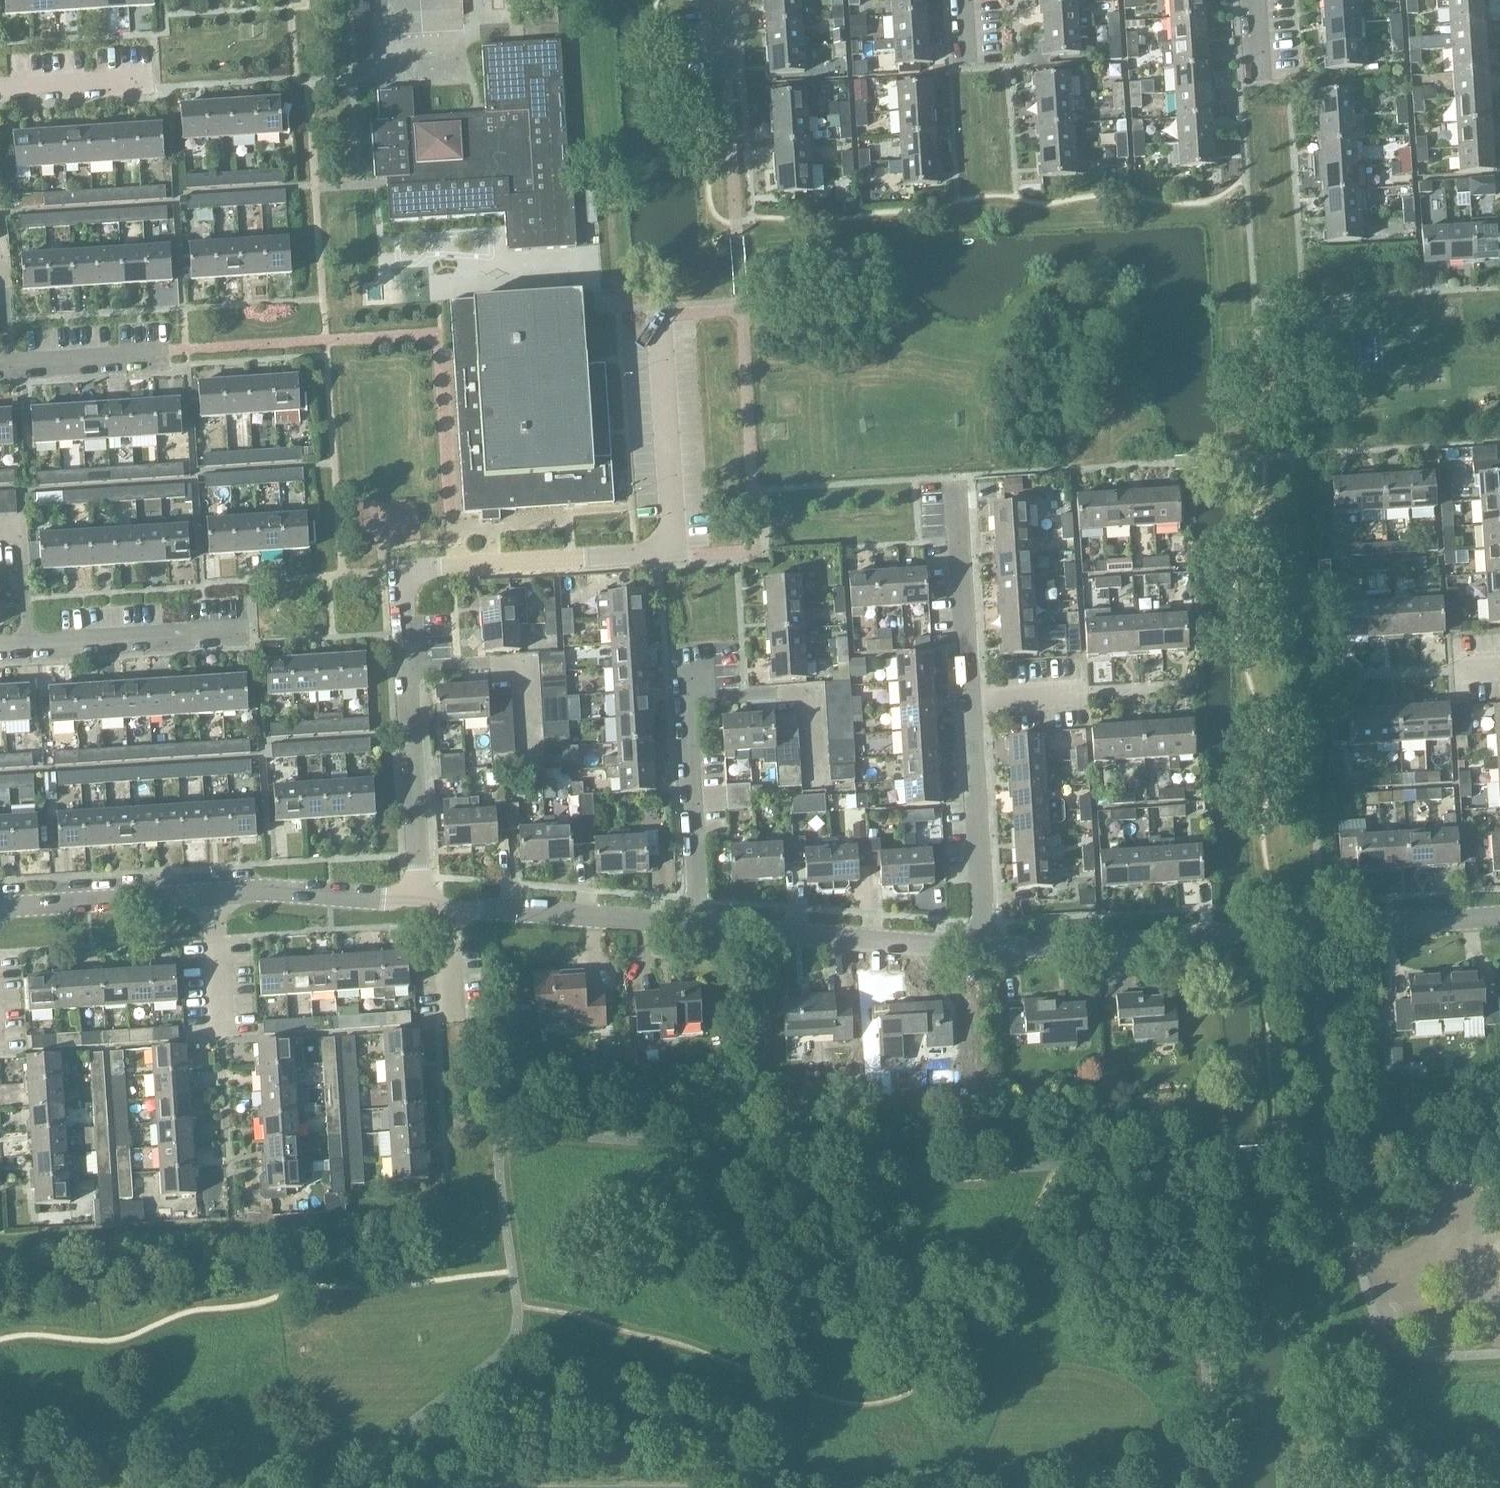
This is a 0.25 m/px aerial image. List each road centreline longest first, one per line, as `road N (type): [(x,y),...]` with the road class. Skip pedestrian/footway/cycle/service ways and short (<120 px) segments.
road 1 (residential): [(418,897),(407,573),(669,550),(663,315)]
road 2 (residential): [(985,949),(1499,916)]
road 3 (residential): [(985,949),(959,475)]
road 4 (residential): [(418,897),(260,890),(0,907)]
road 5 (residential): [(985,949),(697,925)]
road 6 (residential): [(418,897),(451,909),(697,925)]
road 7 (residential): [(697,925),(688,698),(695,667)]
road 8 (residential): [(0,645),(246,630)]
road 9 (residential): [(0,367),(155,358)]
road 10 (residential): [(0,89),(147,79)]

